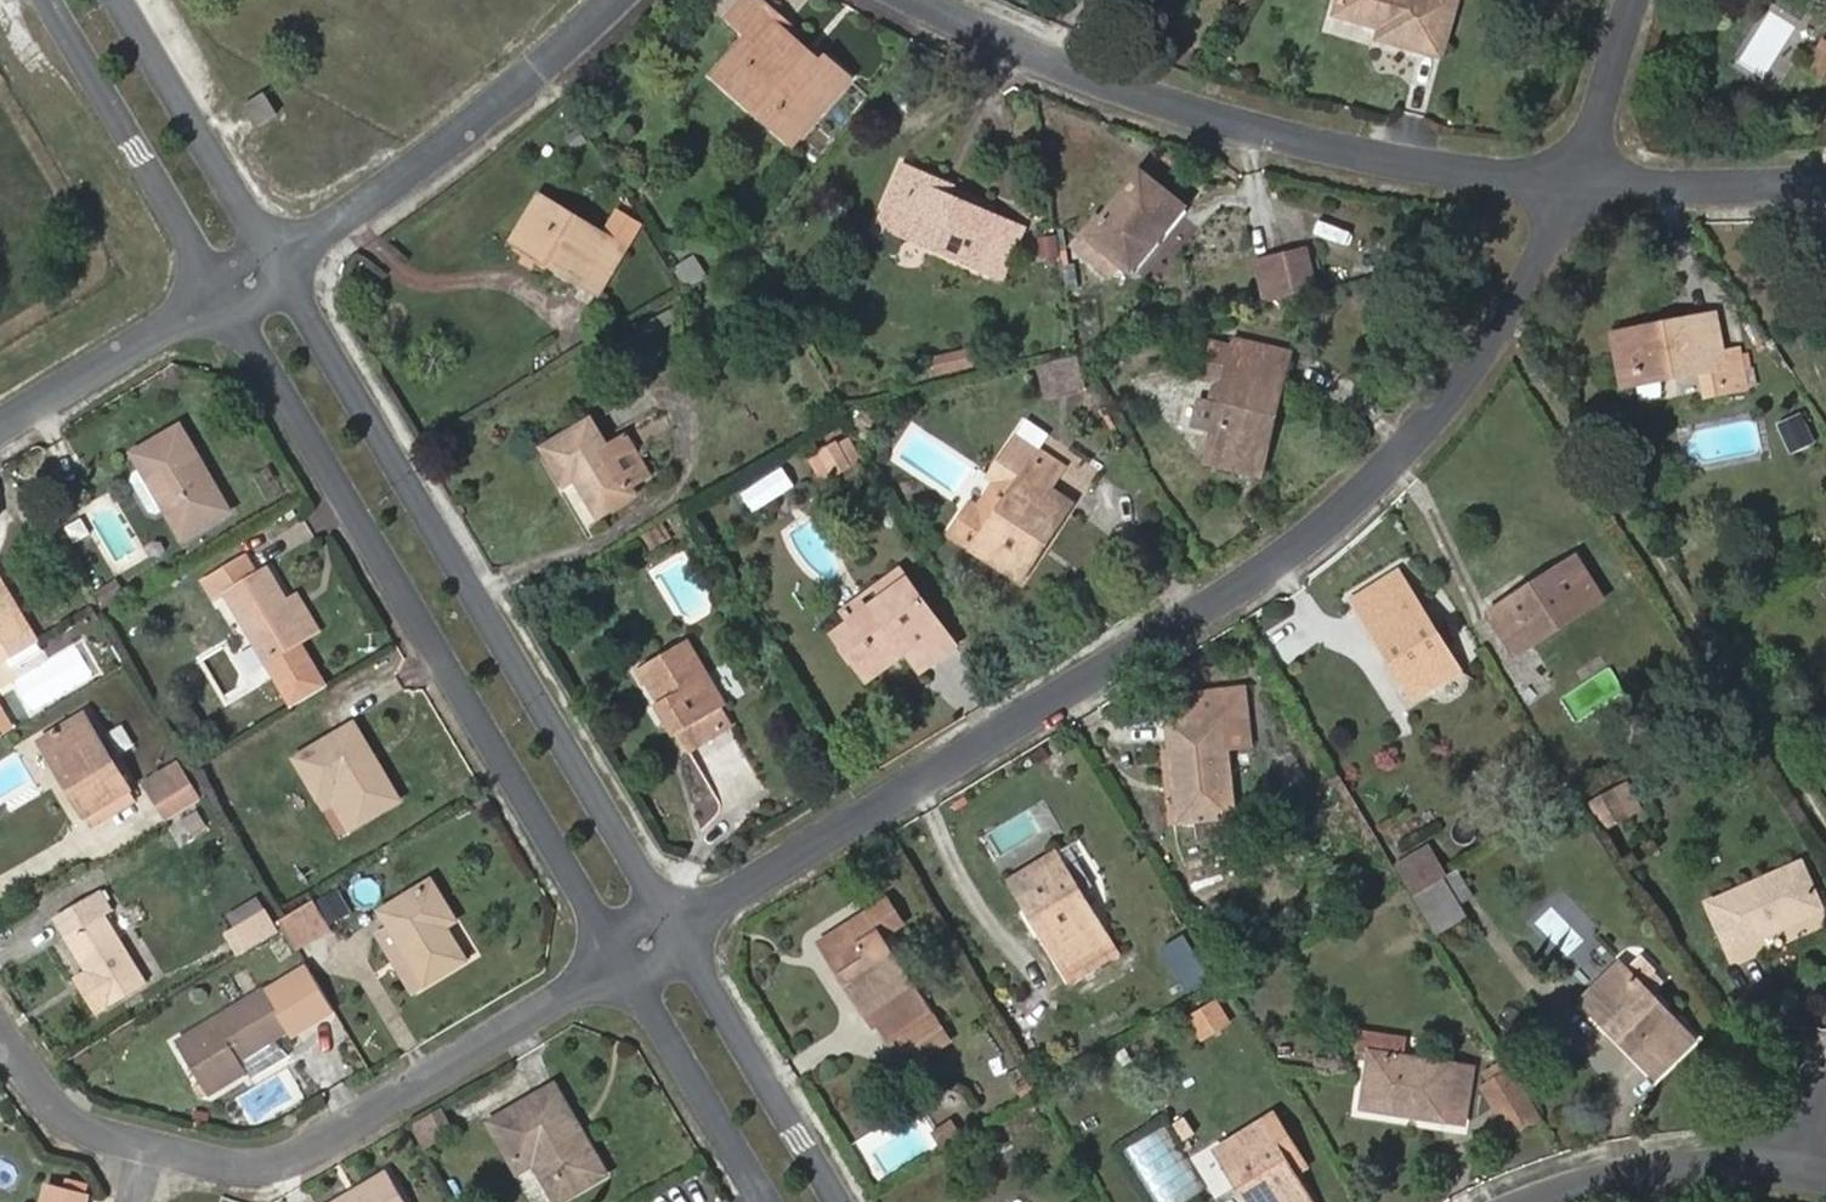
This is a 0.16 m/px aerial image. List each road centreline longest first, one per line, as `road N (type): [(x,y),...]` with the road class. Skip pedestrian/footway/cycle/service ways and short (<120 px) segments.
road 1 (residential): [(1583,183),(1539,283),(1432,451),(1316,549),(688,935)]
road 2 (residential): [(217,296),(624,971)]
road 3 (residential): [(688,935),(285,259)]
road 4 (residential): [(907,0),(989,44),(1257,139),(1466,173),(1583,183)]
road 5 (residential): [(624,971),(296,1159),(252,1167),(151,1147)]
road 6 (residential): [(285,259),(481,123),(619,0)]
road 7 (residential): [(42,0),(217,296)]
road 8 (residential): [(848,1201),(688,935)]
road 9 (residential): [(285,259),(128,0)]
road 10 (residential): [(624,971),(763,1201)]
road 11 (residential): [(0,428),(217,296)]
road 12 (residential): [(1583,183),(1825,174)]
road 13 (residential): [(1610,1201),(1767,1176),(1820,1185)]
road 14 (residential): [(151,1147),(80,1126),(57,1110),(0,1032)]
road 15 (residential): [(1642,0),(1583,183)]

